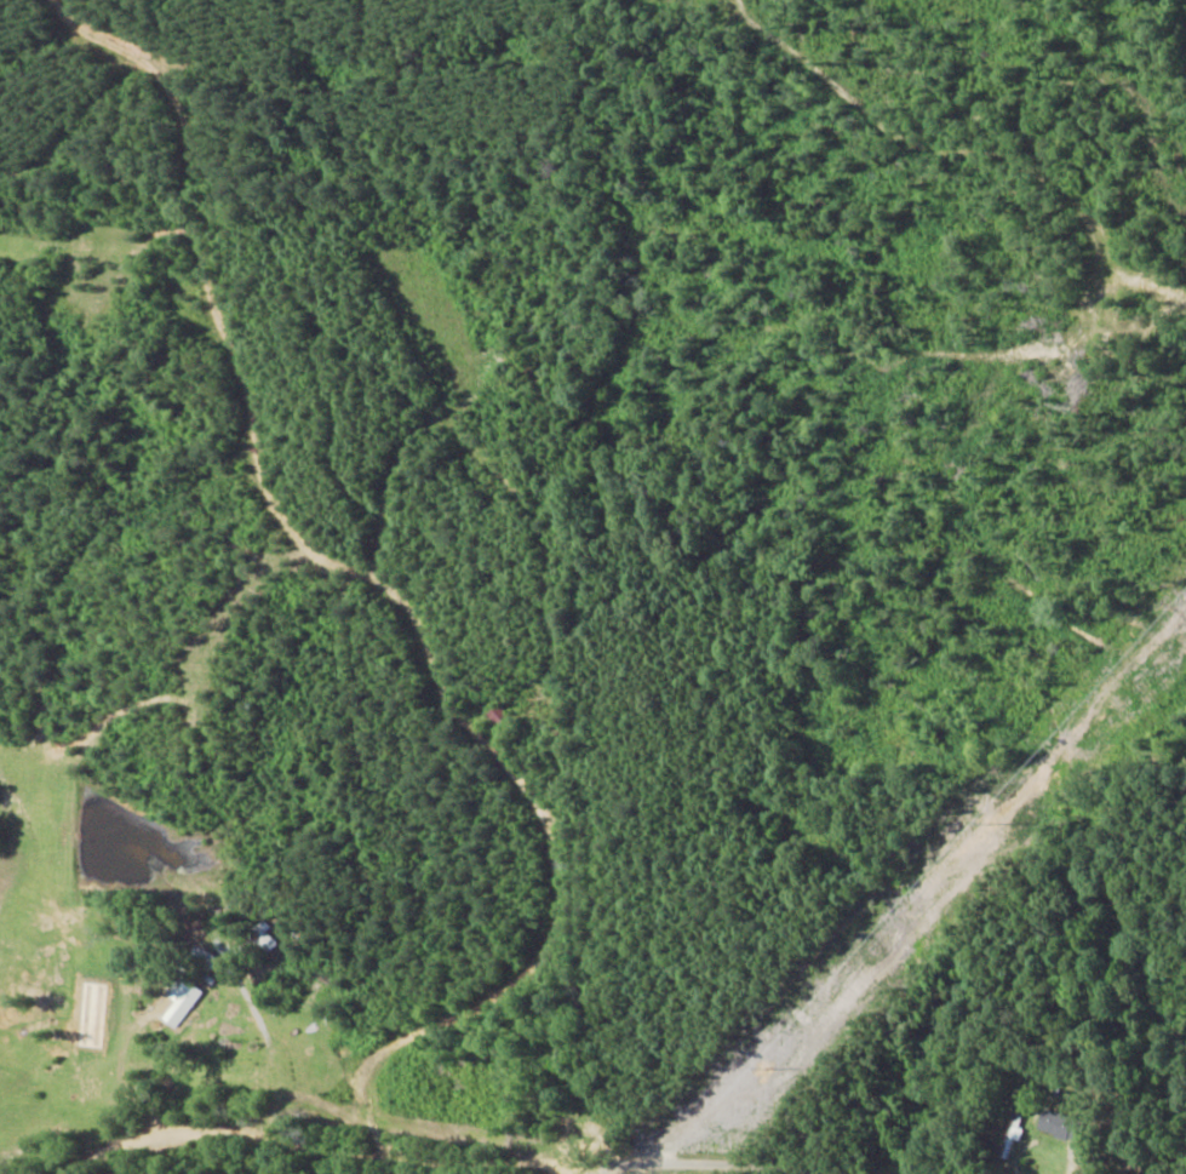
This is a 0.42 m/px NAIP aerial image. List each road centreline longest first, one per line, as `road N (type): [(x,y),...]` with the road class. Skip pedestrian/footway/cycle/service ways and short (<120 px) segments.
road 1 (residential): [(989,1105),(823,1094),(746,1003),(729,920),(692,887),(603,895),(485,798),(468,686),(502,628)]
road 2 (residential): [(729,920),(746,864),(729,817),(692,791),(675,836),(692,887)]
road 3 (residential): [(1015,1173),(1004,1164),(967,1015)]

